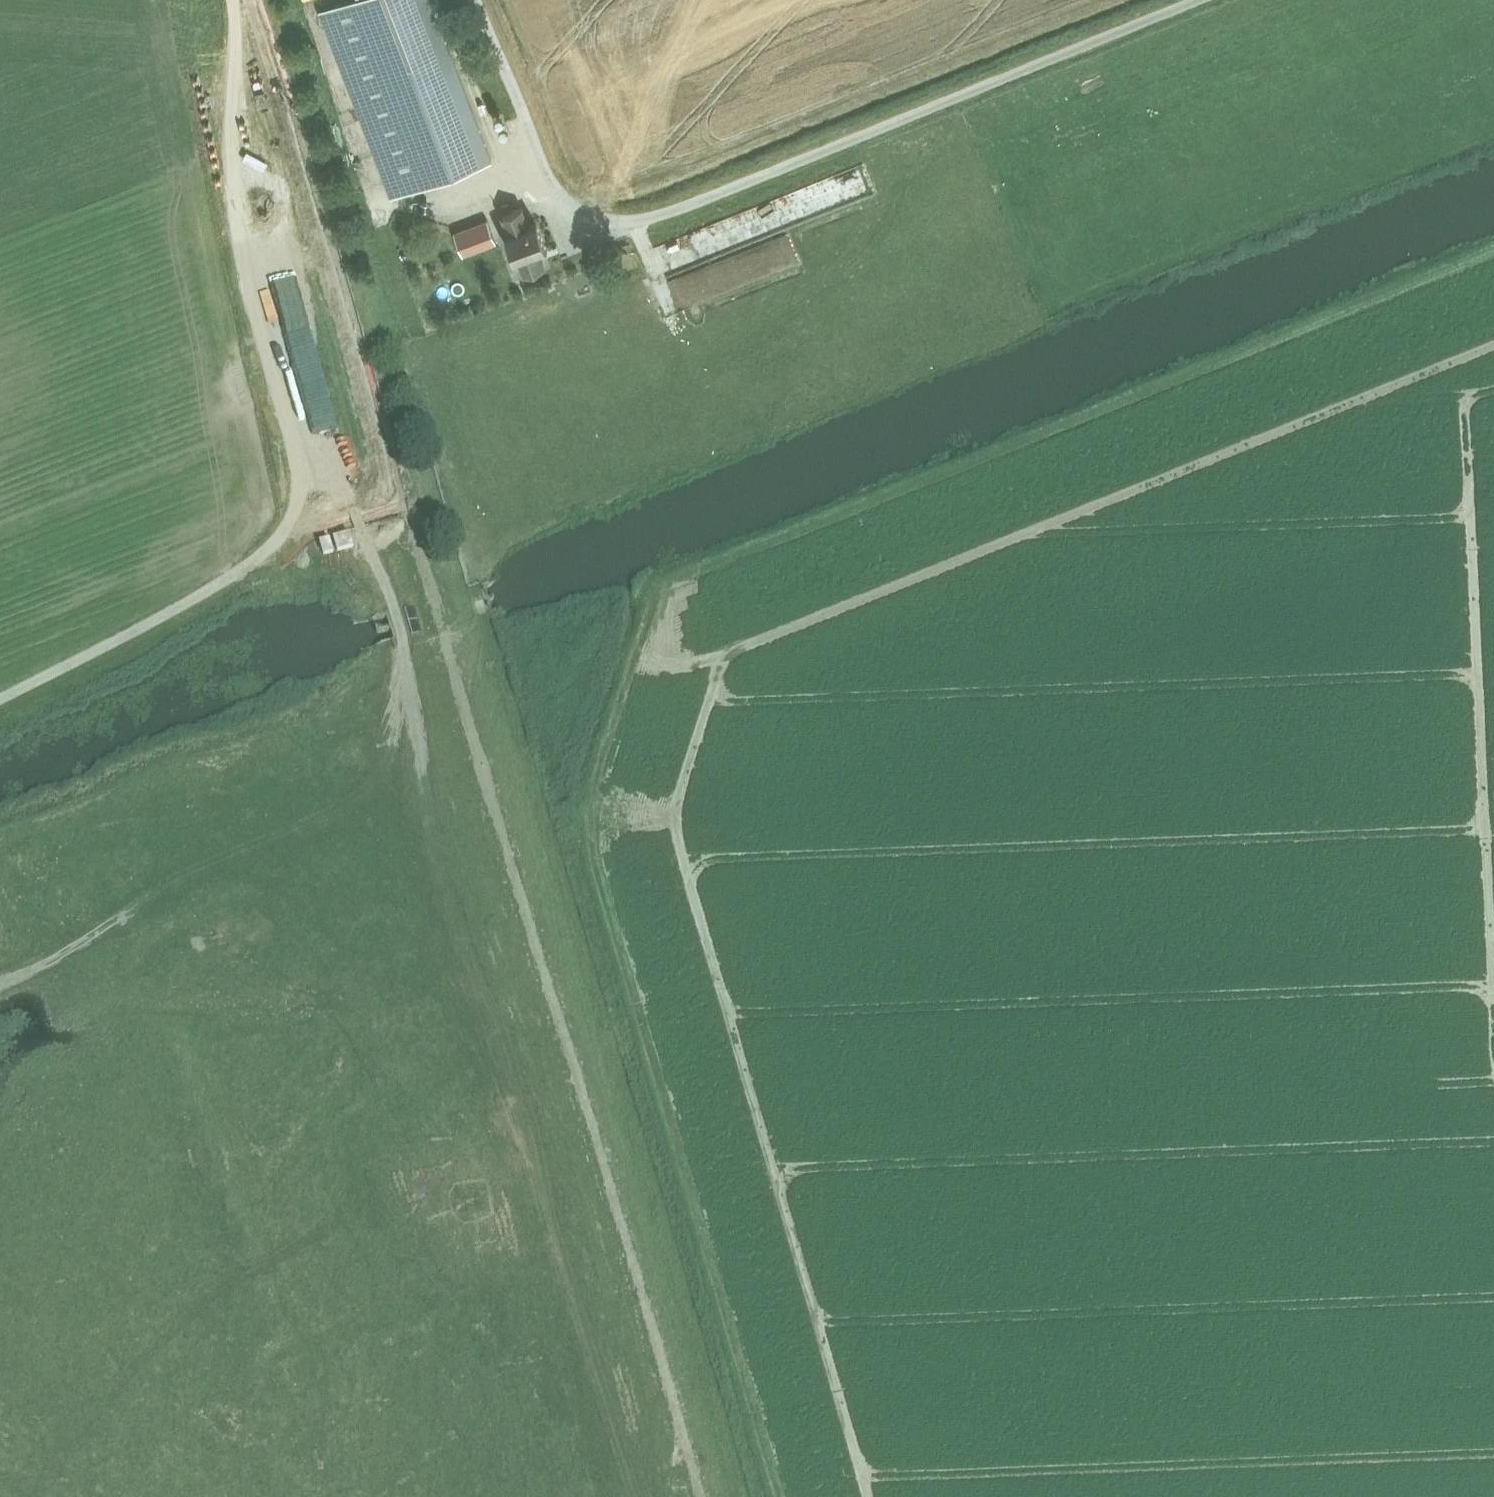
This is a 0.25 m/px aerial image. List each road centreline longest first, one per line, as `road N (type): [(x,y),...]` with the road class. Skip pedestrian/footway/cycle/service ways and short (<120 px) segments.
road 1 (unclassified): [(1198,0),(646,224),(622,225),(597,220),(561,194),(475,0)]
road 2 (track): [(405,737),(403,628),(389,586),(350,510),(322,480),(303,473)]

